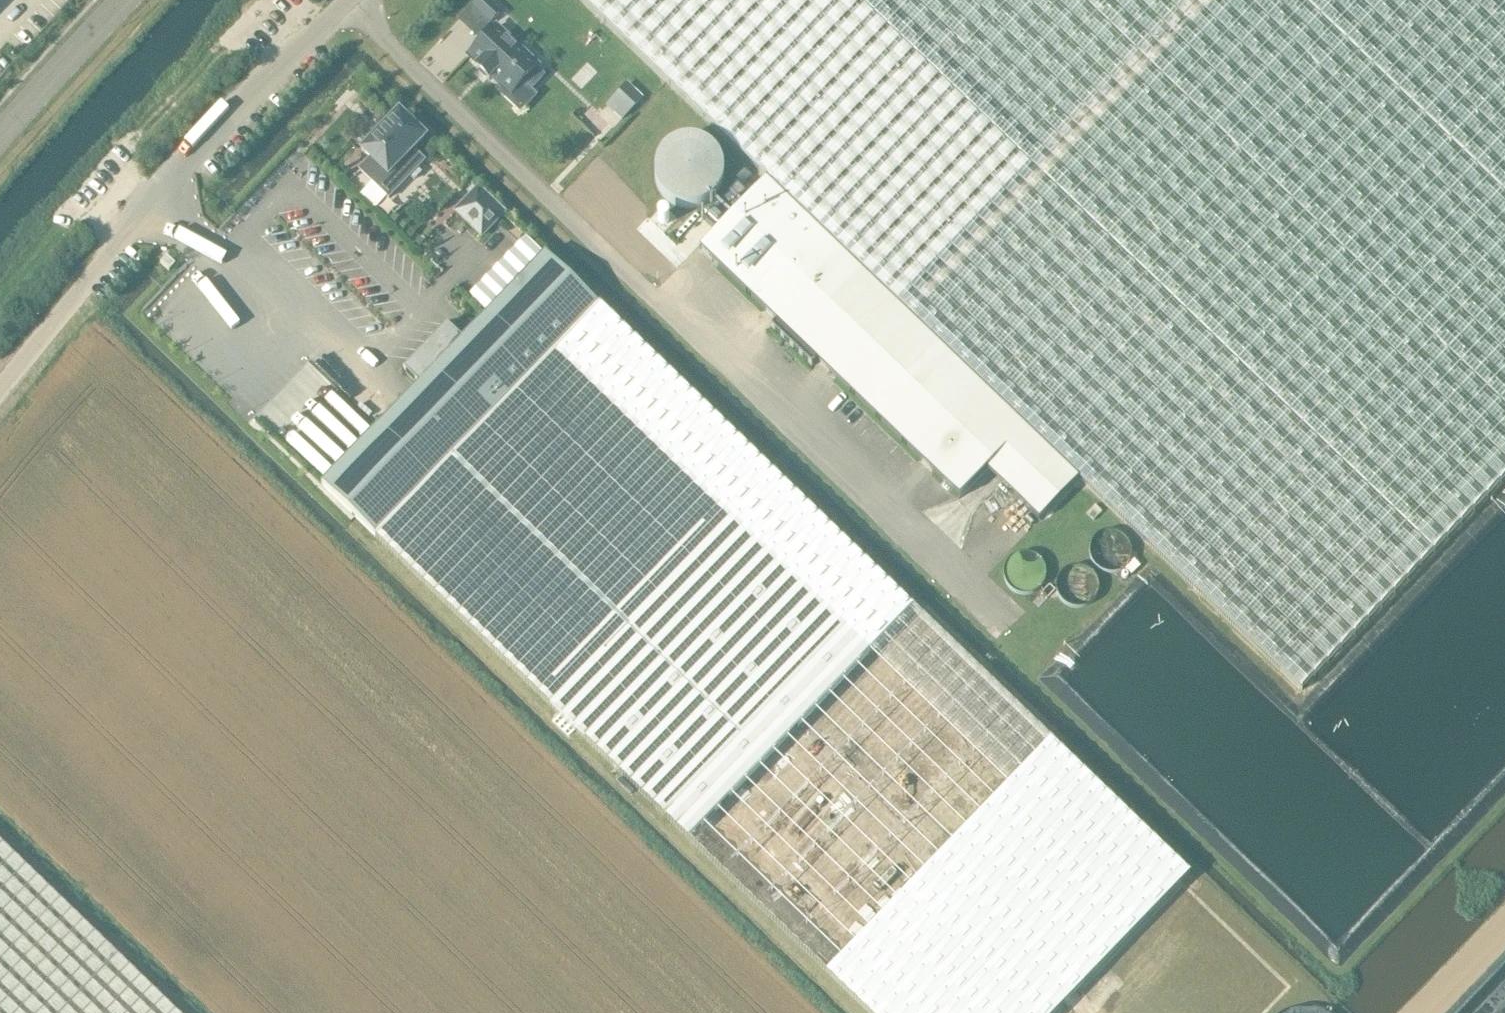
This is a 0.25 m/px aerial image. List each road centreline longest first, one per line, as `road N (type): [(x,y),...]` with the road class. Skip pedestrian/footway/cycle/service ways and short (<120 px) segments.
road 1 (unclassified): [(0,389),(89,281),(348,0)]
road 2 (unclassified): [(126,0),(0,138)]

